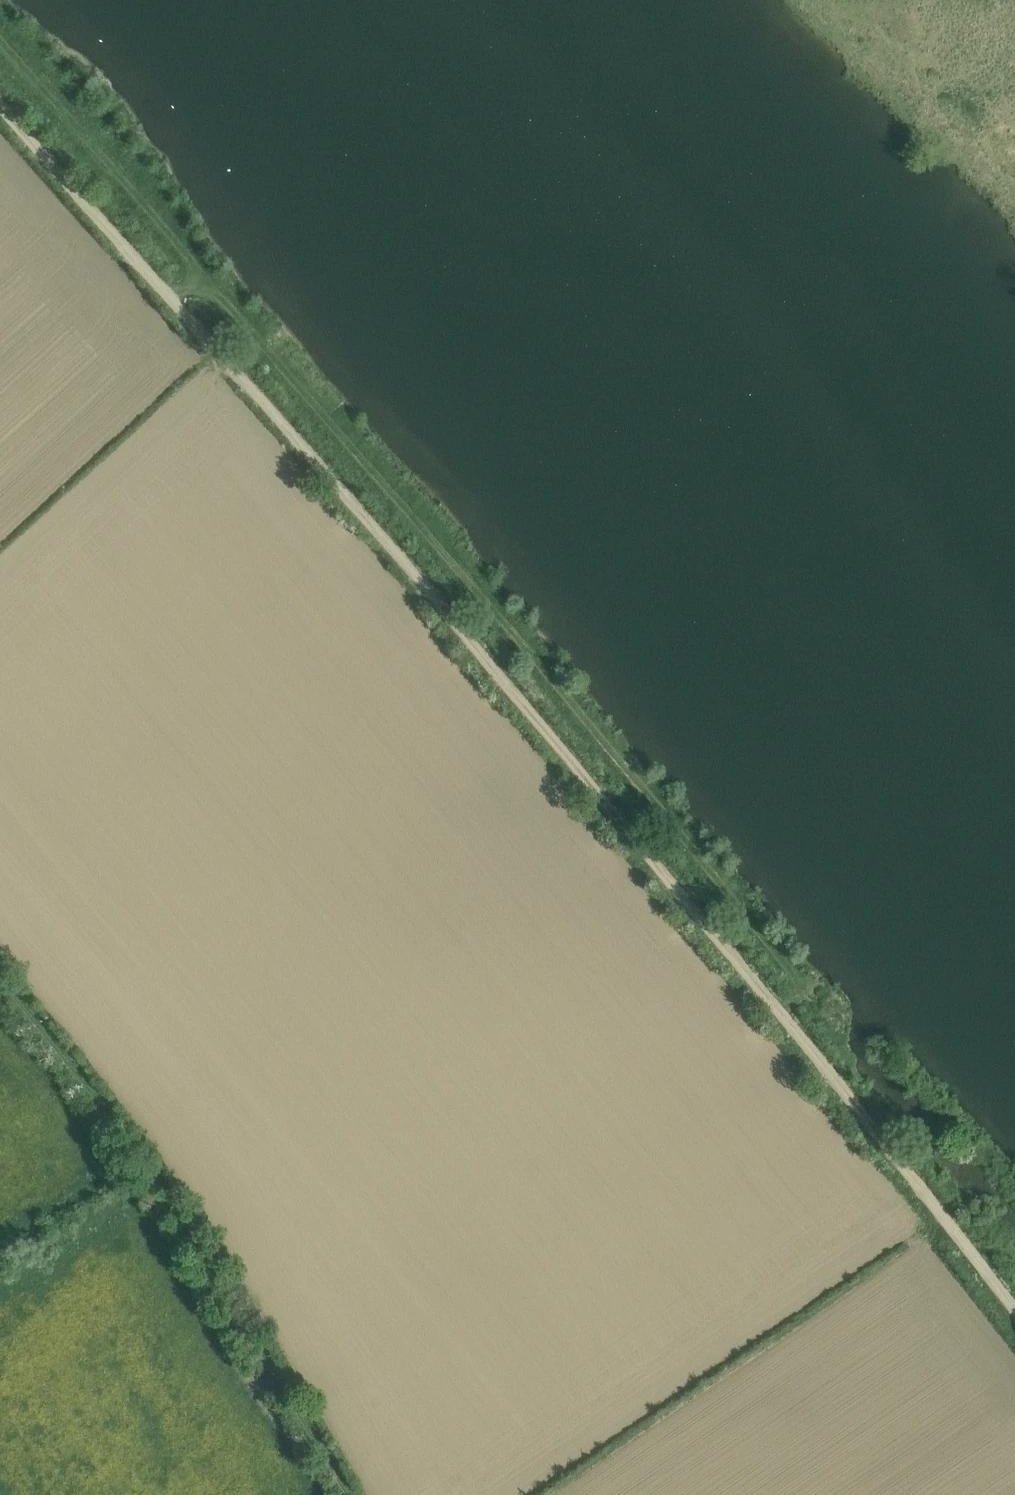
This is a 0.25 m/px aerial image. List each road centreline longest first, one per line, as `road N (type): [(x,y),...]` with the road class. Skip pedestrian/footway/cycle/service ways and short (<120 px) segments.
road 1 (track): [(1014,1308),(474,645),(0,105)]
road 2 (track): [(350,1494),(184,1223),(0,975)]

